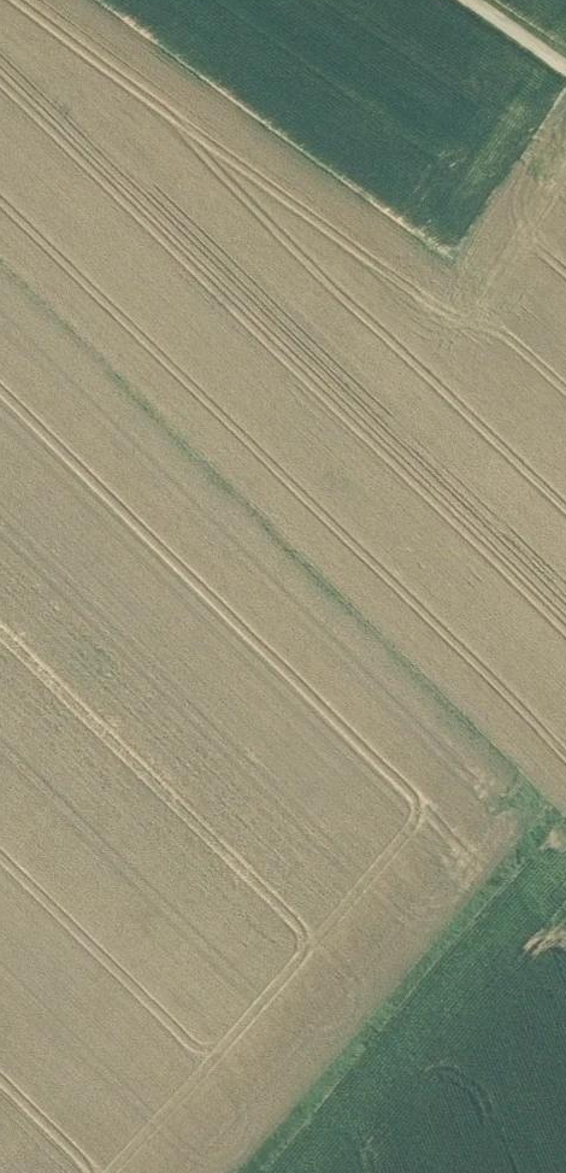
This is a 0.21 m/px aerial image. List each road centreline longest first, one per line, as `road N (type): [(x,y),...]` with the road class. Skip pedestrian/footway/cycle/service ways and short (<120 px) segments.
road 1 (track): [(461,0),(565,73)]

